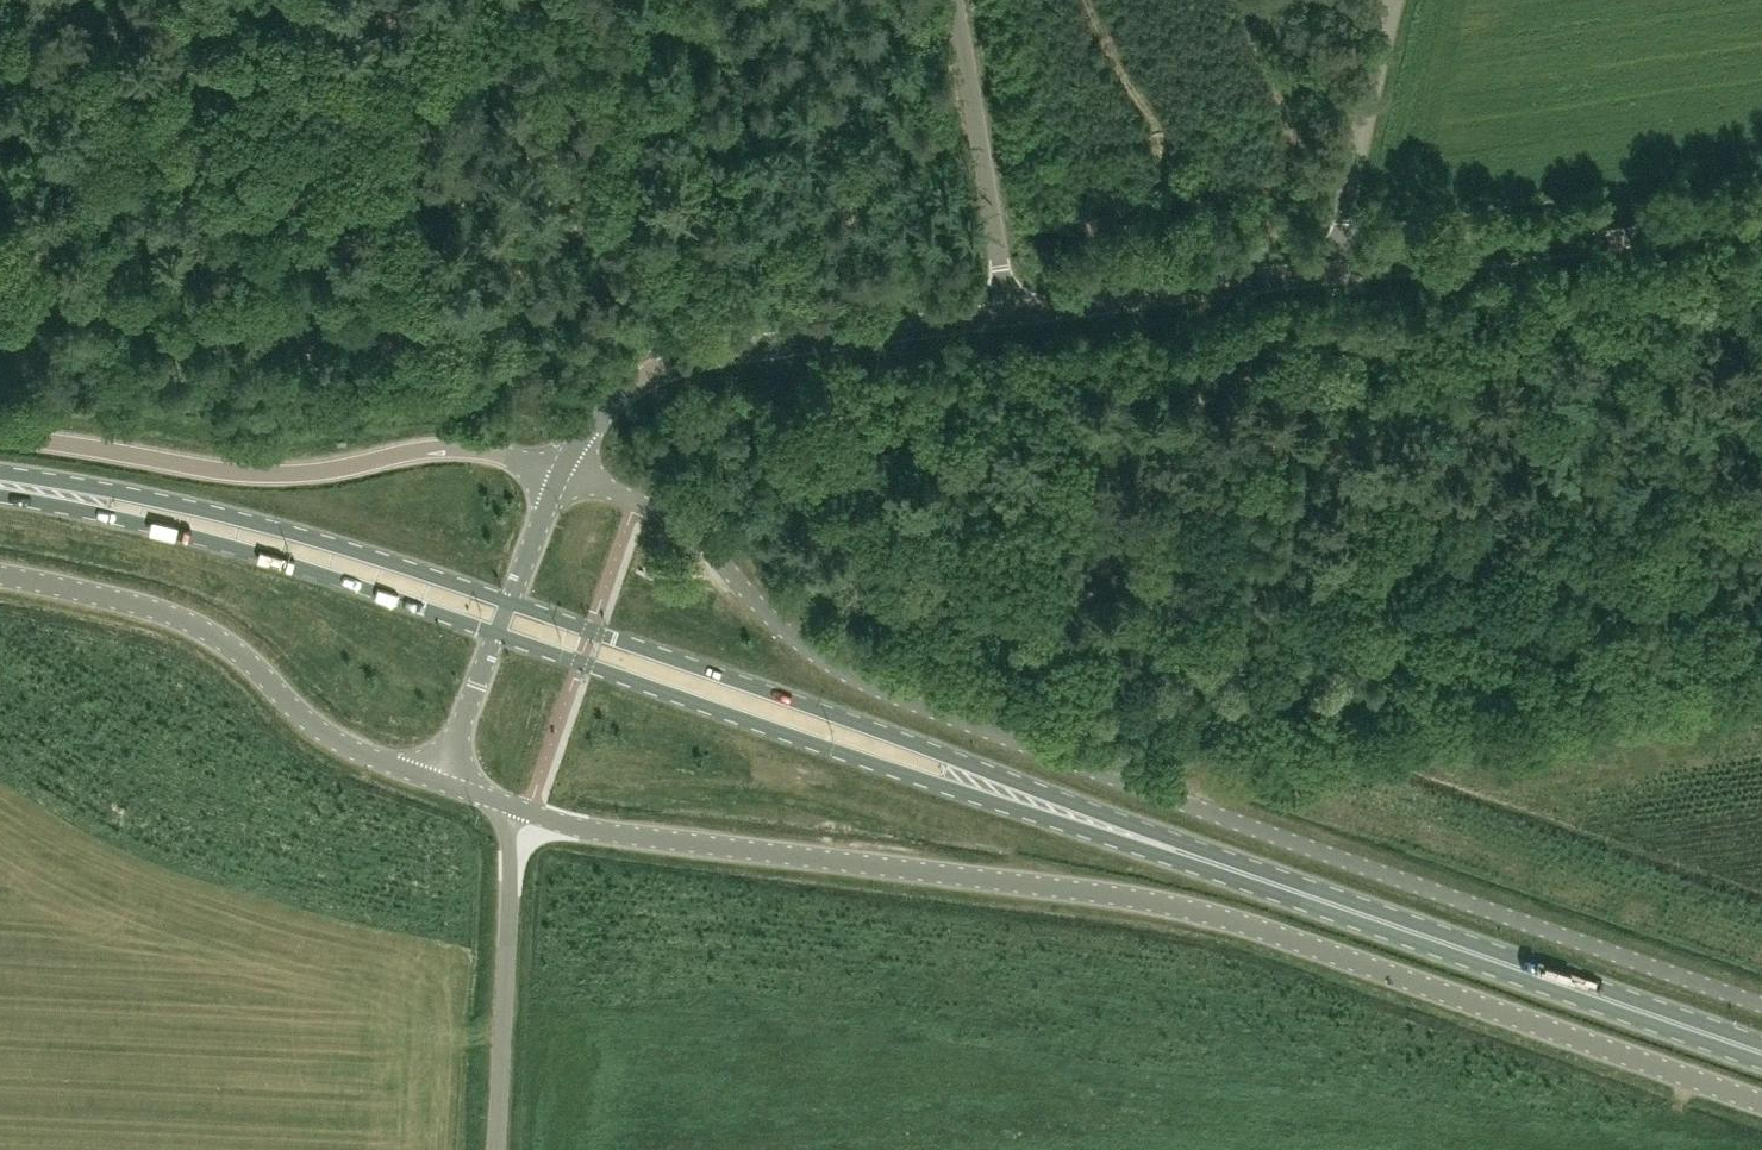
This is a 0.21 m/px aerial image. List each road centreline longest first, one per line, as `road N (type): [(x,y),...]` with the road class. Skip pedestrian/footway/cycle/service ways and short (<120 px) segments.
road 1 (unclassified): [(1761,1006),(890,696),(840,674),(777,625),(680,527),(562,471)]
road 2 (unclassified): [(1761,1100),(1247,921),(1164,901),(638,837),(510,809)]
road 3 (primary): [(497,631),(720,711),(1523,969)]
road 4 (primary): [(1523,969),(1021,780),(509,600)]
road 5 (unclassified): [(0,434),(230,472),(298,473),(457,448),(562,471)]
road 6 (primary): [(509,600),(326,540),(160,499),(0,472)]
road 7 (primary): [(0,492),(155,522),(497,631)]
road 8 (unclassified): [(0,575),(156,607),(199,624),(236,647),(326,736),(439,780)]
road 9 (unclassified): [(562,471),(607,407),(664,369),(1007,312)]
road 10 (unclassified): [(1333,274),(1761,218)]
road 11 (unclassified): [(498,1149),(510,809)]
road 12 (unclassified): [(1007,312),(1333,274)]
road 13 (unclassified): [(1007,312),(951,0)]
road 14 (unclassified): [(1333,274),(1390,0)]
road 15 (primary): [(1523,969),(1761,1052)]
road 16 (unclassified): [(439,780),(497,631)]
road 17 (unclassified): [(509,600),(562,471)]

